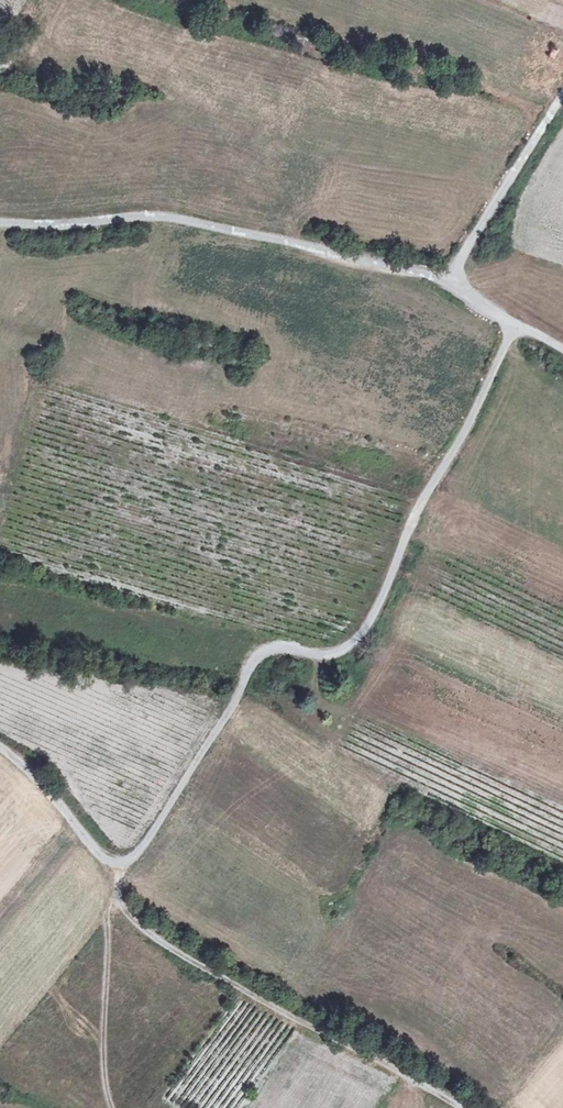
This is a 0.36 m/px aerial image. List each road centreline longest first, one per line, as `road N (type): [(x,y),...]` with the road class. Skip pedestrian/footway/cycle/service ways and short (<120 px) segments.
road 1 (track): [(0,223),(149,217),(220,227),(423,272),(454,283),(513,326),(359,638),(327,655),(279,647),(257,655),(156,826),(134,857),(118,864)]
road 2 (track): [(460,1107),(191,960),(116,903)]
road 3 (track): [(562,96),(454,283)]
road 4 (track): [(116,903),(104,1017),(112,1107)]
road 5 (track): [(118,864),(97,854),(38,779),(0,747)]

